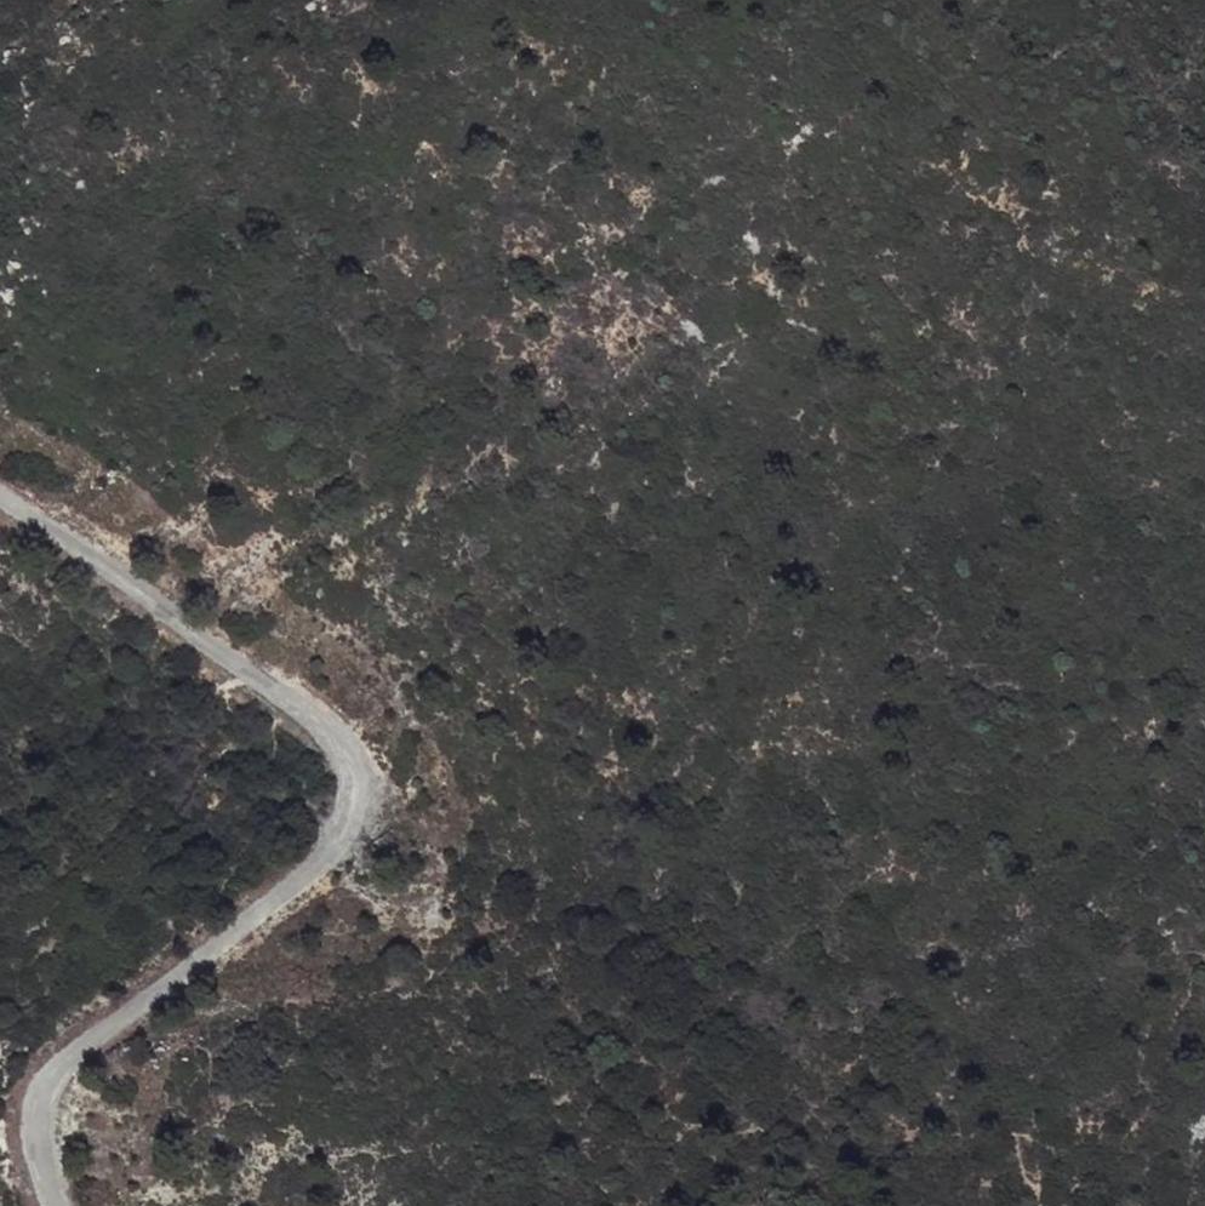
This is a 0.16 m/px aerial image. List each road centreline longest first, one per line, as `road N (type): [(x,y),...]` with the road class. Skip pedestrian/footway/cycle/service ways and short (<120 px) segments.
road 1 (unclassified): [(0,492),(307,716),(342,766),(351,807),(329,848),(61,1070),(37,1105),(63,1205)]

